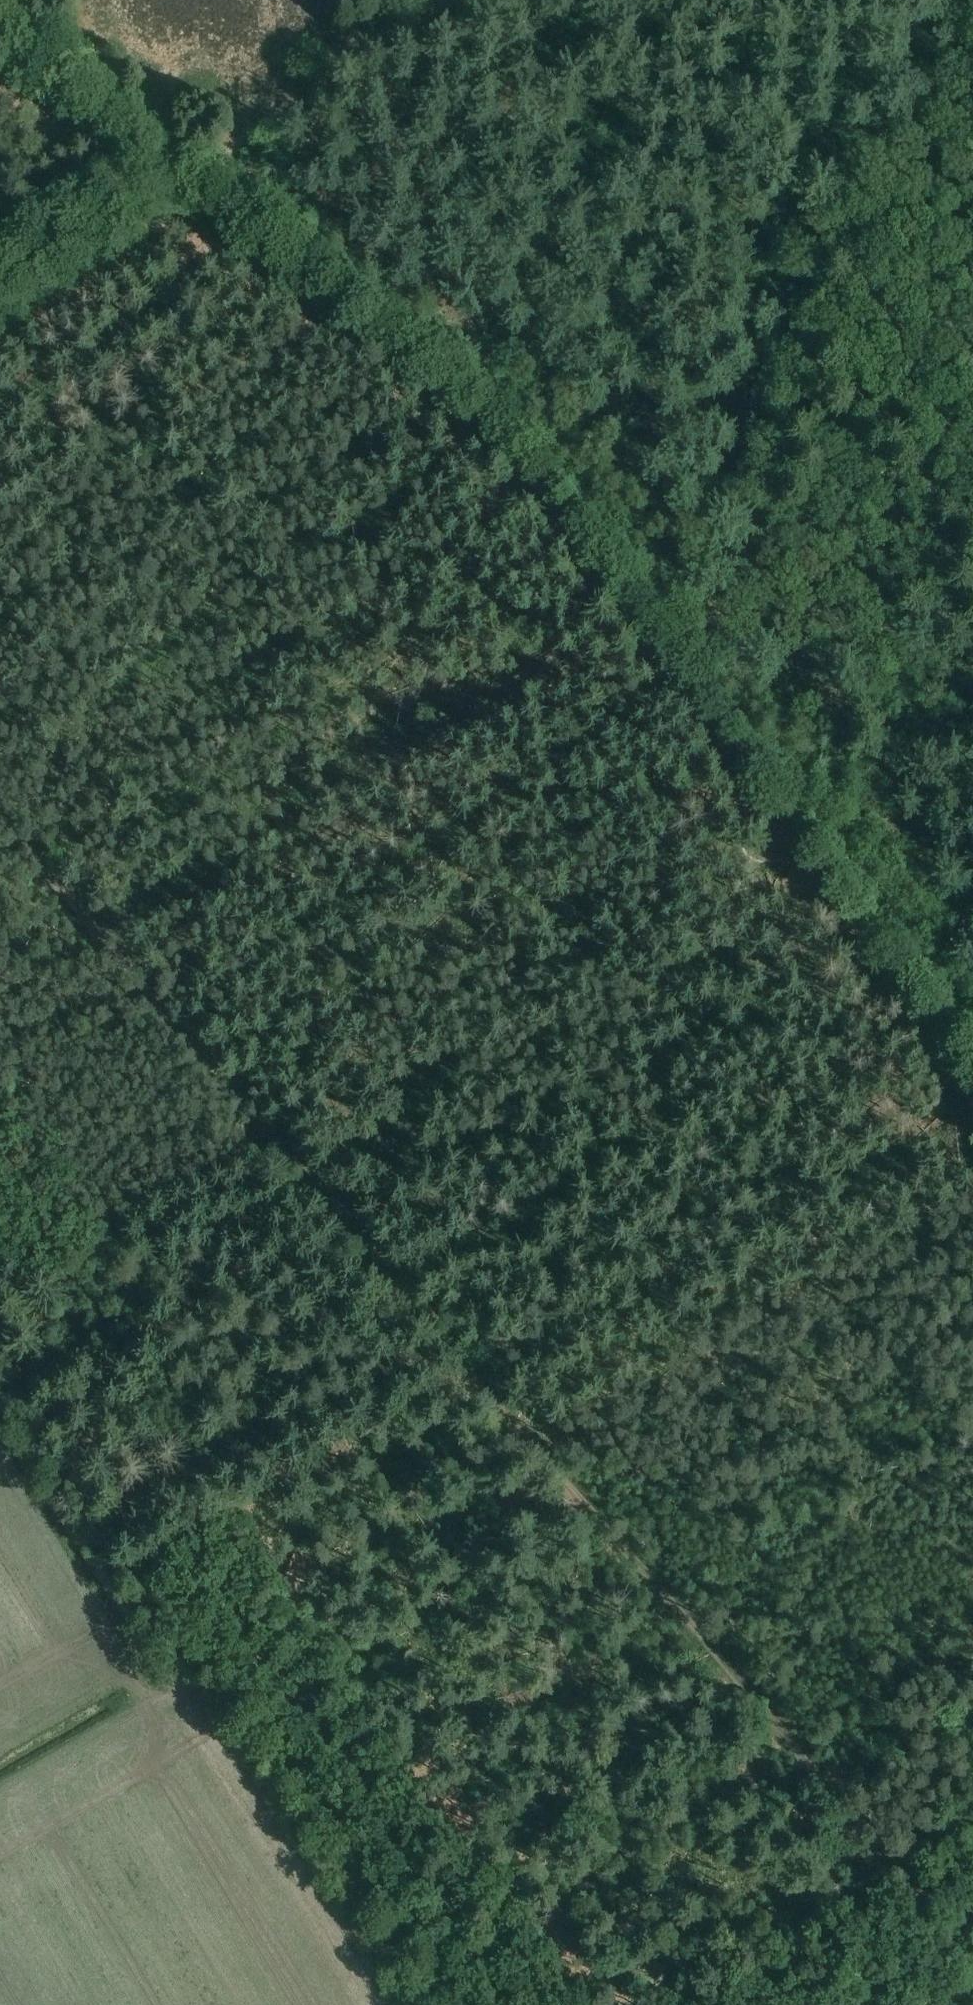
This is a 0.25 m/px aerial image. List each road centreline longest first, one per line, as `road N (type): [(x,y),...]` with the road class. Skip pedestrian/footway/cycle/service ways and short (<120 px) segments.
road 1 (track): [(972,1047),(676,634),(514,425),(200,169)]
road 2 (track): [(260,1120),(972,1959)]
road 3 (track): [(0,816),(260,1120)]
road 4 (track): [(182,154),(0,11)]

